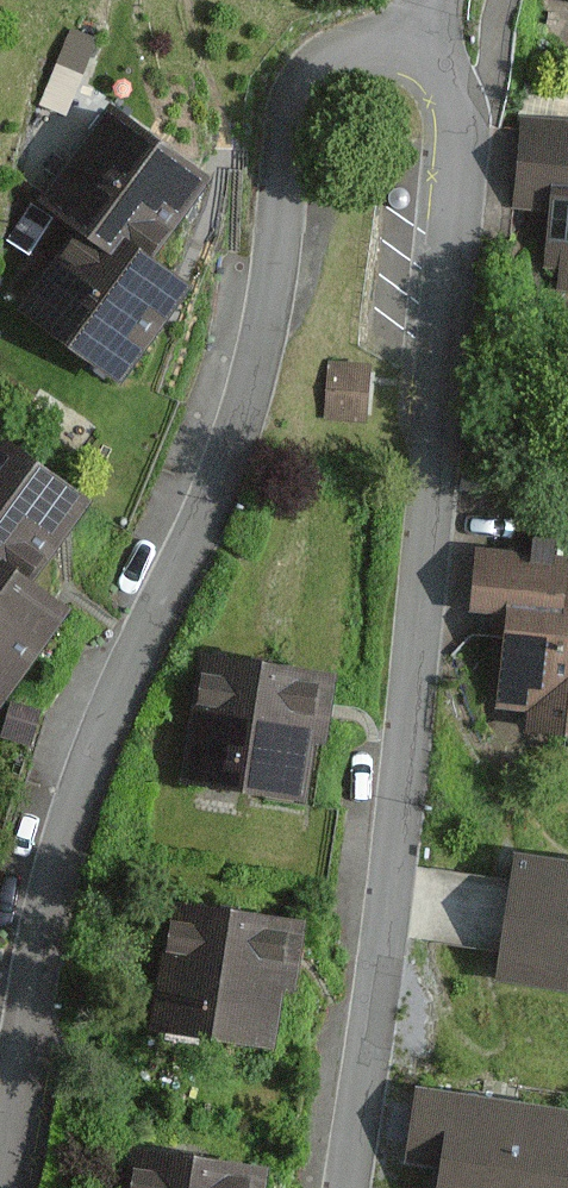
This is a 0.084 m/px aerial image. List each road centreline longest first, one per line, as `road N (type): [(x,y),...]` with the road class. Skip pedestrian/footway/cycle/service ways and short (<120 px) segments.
road 1 (residential): [(0,1167),(34,964),(83,778),(247,398),(272,274),(295,84),(312,61),(359,41),(422,52)]
road 2 (residential): [(346,1187),(441,516),(460,115),(454,87),(422,52)]

